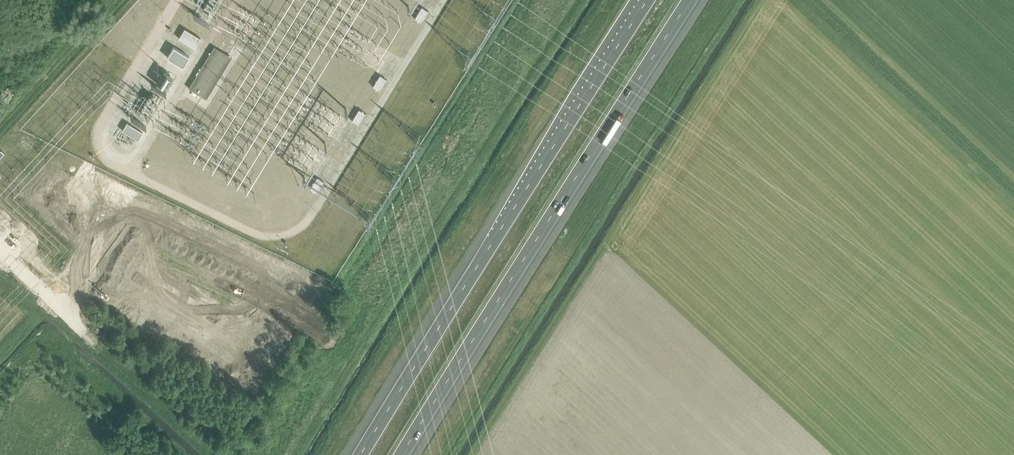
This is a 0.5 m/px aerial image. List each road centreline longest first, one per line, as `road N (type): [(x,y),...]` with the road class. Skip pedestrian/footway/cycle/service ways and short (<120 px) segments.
road 1 (motorway): [(404,454),(692,0)]
road 2 (motorway): [(648,0),(361,454)]

